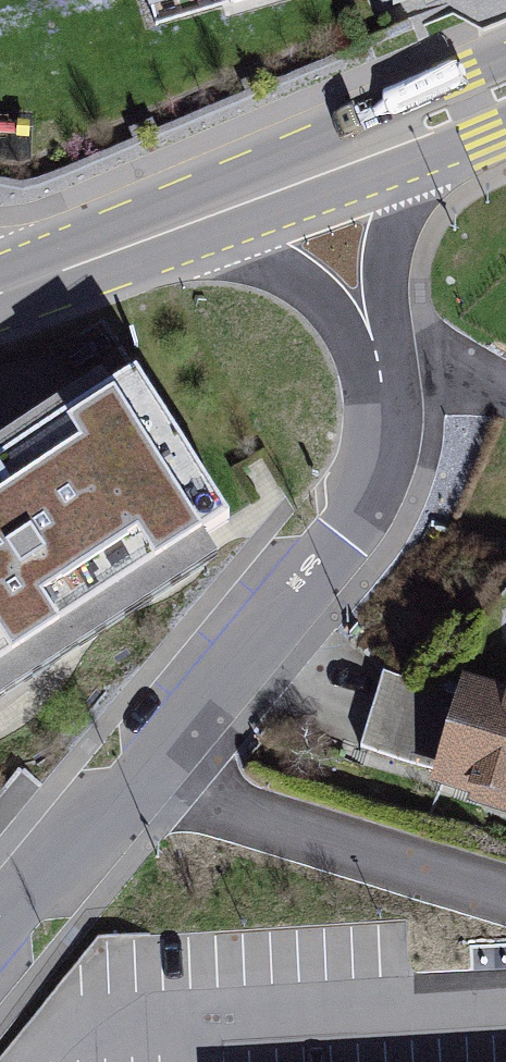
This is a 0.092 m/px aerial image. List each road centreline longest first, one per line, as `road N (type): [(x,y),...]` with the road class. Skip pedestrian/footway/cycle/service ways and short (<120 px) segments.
road 1 (residential): [(147,756),(363,505),(385,424),(378,359)]
road 2 (residential): [(147,756),(202,792),(505,892)]
road 3 (primary): [(424,131),(199,216)]
road 4 (residential): [(378,359),(374,283),(385,225),(424,131)]
road 5 (residential): [(199,216),(299,263),(378,359)]
road 6 (residential): [(0,936),(147,756)]
road 7 (primary): [(199,216),(0,291)]

